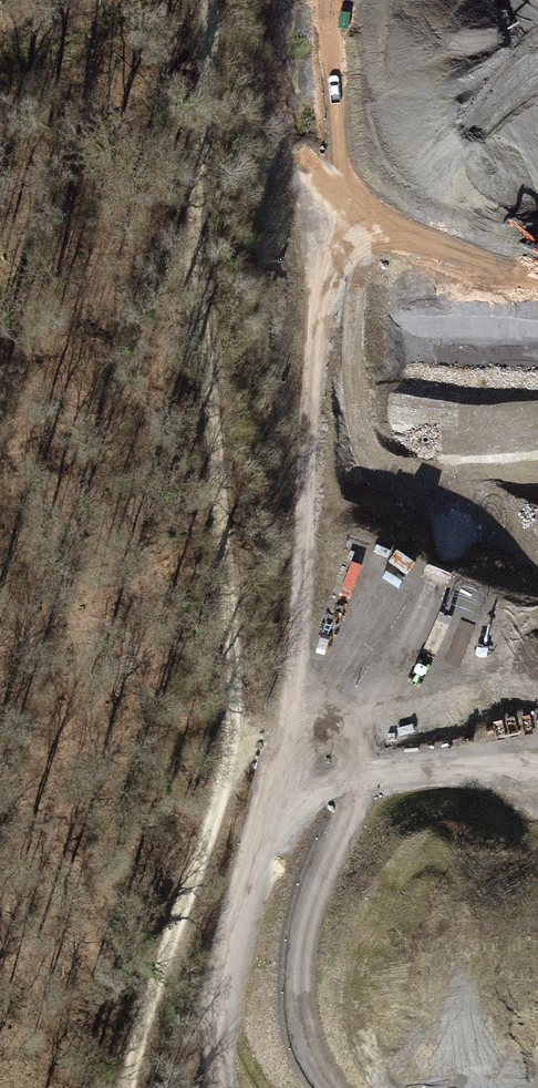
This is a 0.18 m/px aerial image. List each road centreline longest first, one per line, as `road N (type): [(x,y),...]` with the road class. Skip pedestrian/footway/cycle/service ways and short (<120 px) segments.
road 1 (track): [(126,1087),(211,838),(232,744),(220,623),(211,0)]
road 2 (track): [(537,568),(516,399),(471,277),(400,244),(343,251),(320,314),(304,626),(272,850)]
road 3 (track): [(537,782),(458,767),(339,783),(272,850),(231,942),(232,1087)]

